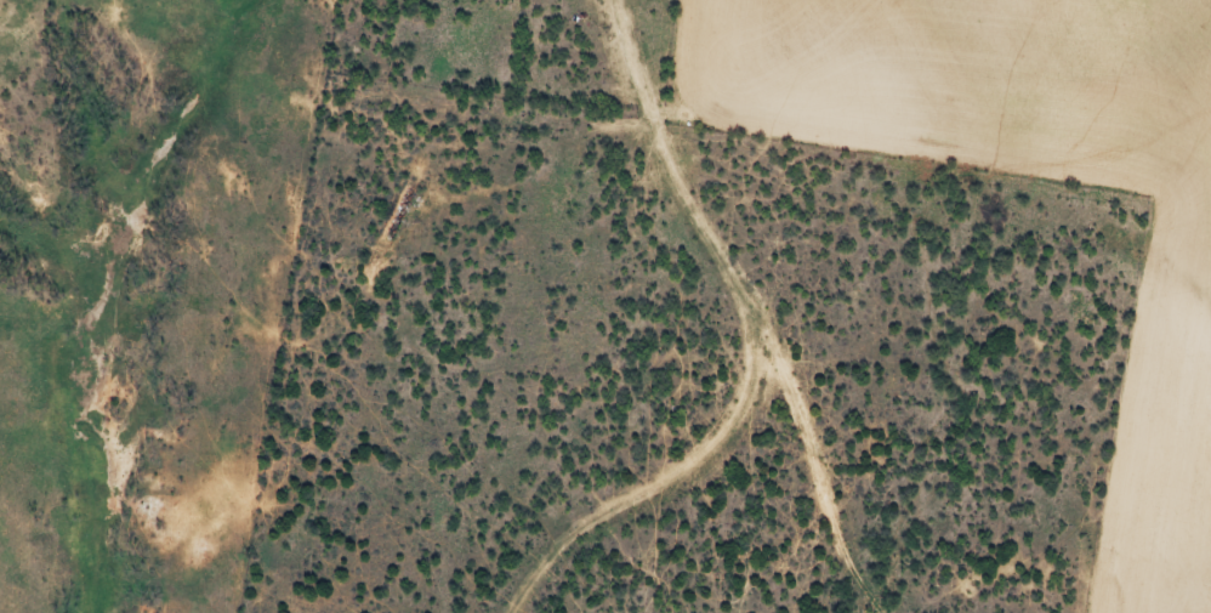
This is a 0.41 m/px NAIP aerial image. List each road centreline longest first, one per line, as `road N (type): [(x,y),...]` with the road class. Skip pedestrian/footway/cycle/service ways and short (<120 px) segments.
road 1 (track): [(480,612),(487,589),(641,476),(728,345),(772,358),(840,488),(875,612)]
road 2 (residential): [(728,345),(722,252),(622,66),(605,0)]

